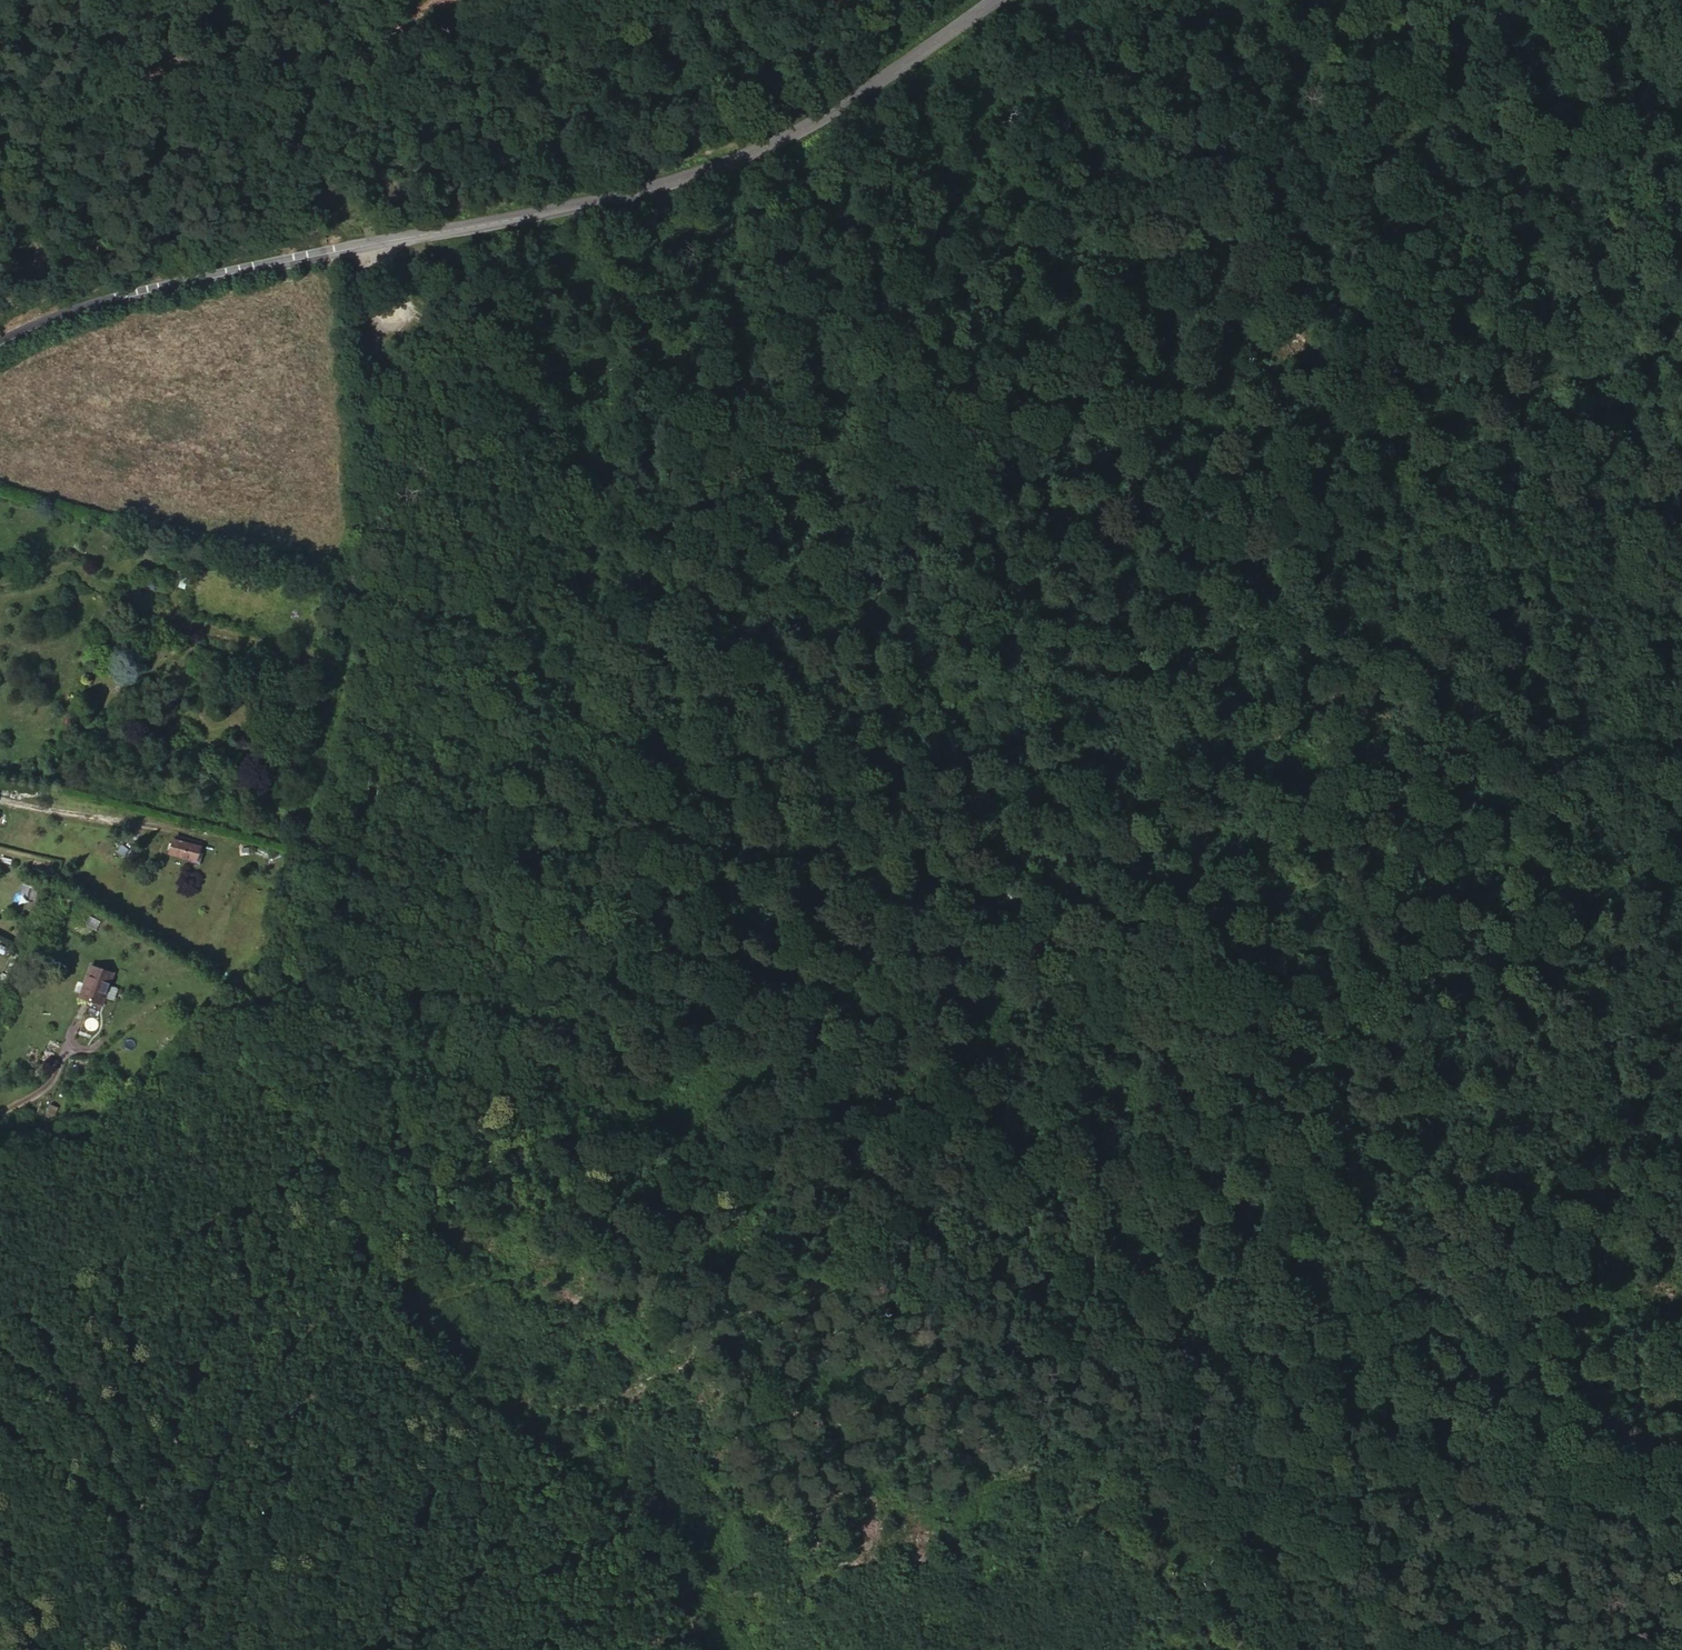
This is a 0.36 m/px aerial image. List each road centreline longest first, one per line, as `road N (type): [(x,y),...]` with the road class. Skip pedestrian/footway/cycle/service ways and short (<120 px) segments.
road 1 (tertiary): [(1001,0),(794,137),(696,177),(252,264),(0,341)]
road 2 (track): [(135,1649),(140,1552),(231,1331),(260,1304),(367,1240)]

